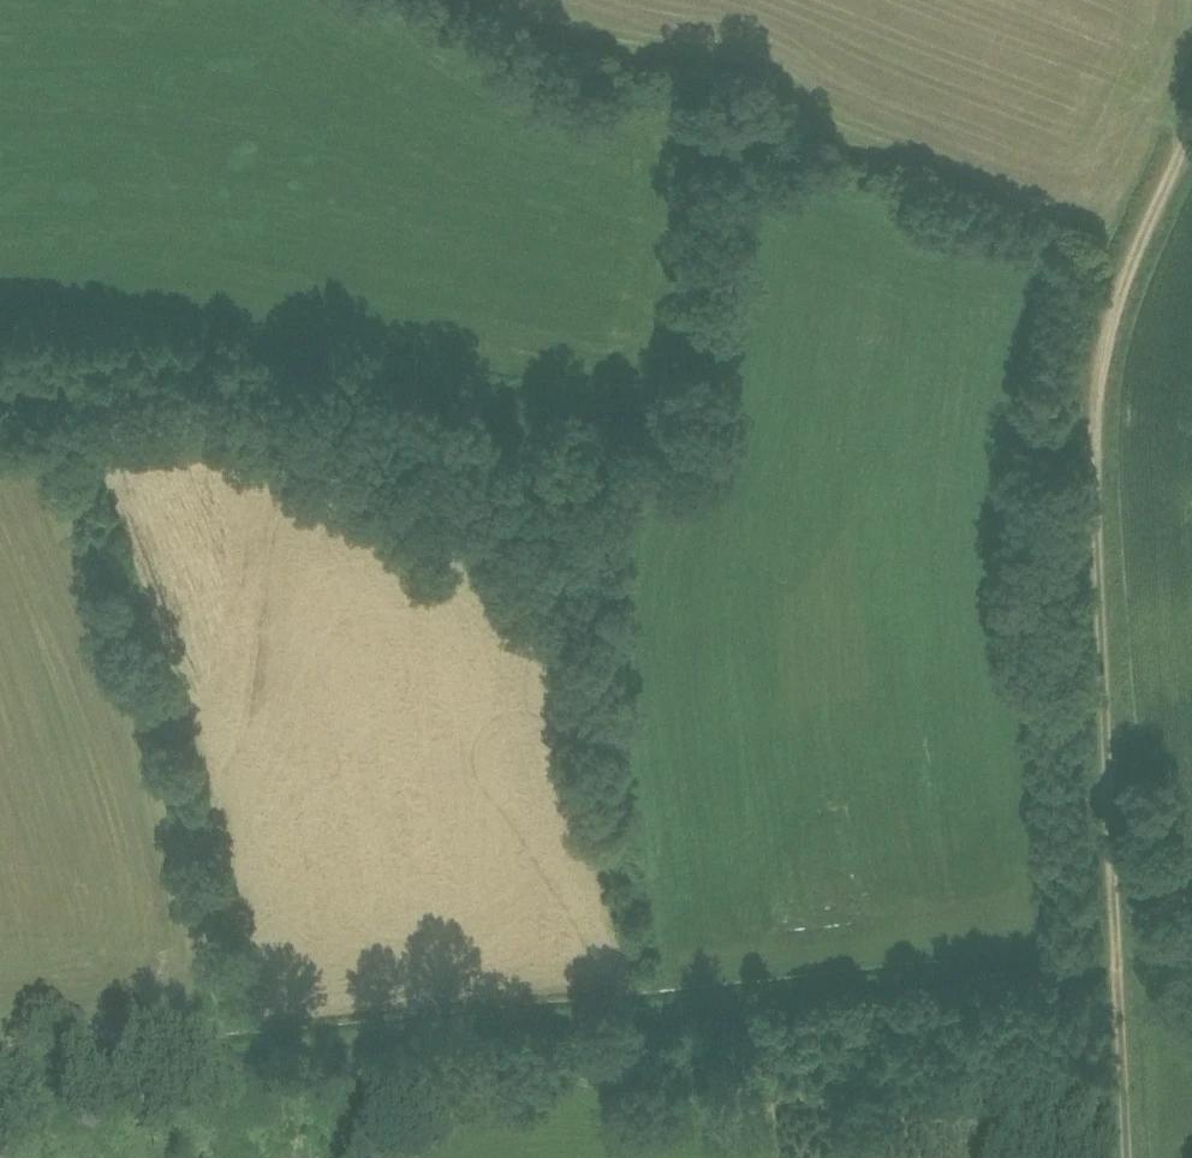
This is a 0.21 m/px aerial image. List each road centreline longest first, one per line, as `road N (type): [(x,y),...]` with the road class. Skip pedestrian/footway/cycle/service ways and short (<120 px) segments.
road 1 (track): [(1191,121),(1108,295),(1091,381),(1122,1157)]

